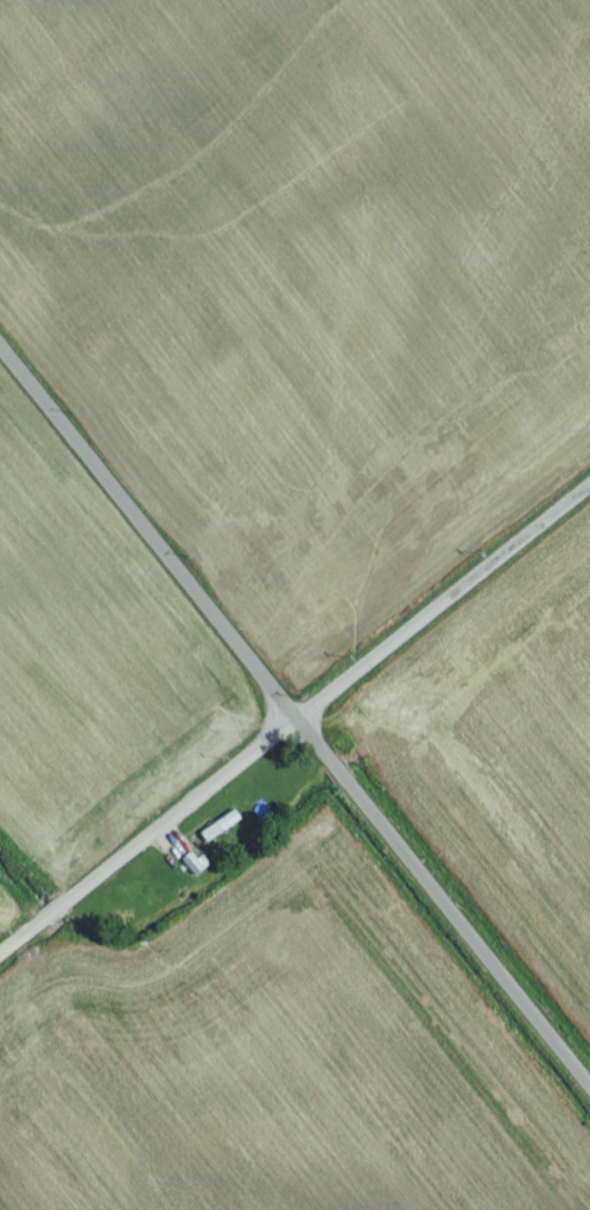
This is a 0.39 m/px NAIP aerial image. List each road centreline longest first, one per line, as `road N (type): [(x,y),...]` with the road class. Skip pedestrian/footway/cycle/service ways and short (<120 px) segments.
road 1 (residential): [(589,1104),(0,360)]
road 2 (residential): [(0,964),(589,492)]

